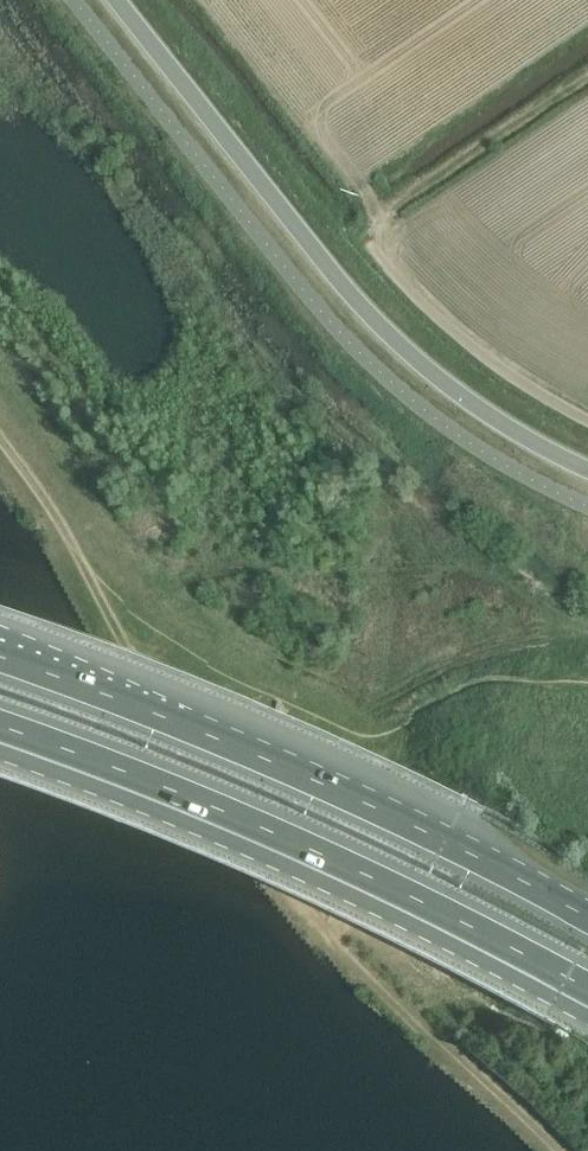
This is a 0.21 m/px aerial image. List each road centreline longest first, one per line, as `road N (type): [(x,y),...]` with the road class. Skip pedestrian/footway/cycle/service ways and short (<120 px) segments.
road 1 (track): [(556,1150),(375,992),(143,683),(63,515)]
road 2 (unclassified): [(587,470),(475,409),(395,346),(116,0)]
road 3 (trunk): [(0,729),(206,808),(587,991)]
road 4 (trunk): [(587,920),(442,841),(139,710),(0,659)]
road 5 (residential): [(587,419),(448,333),(355,227)]
road 6 (track): [(355,227),(587,72)]

